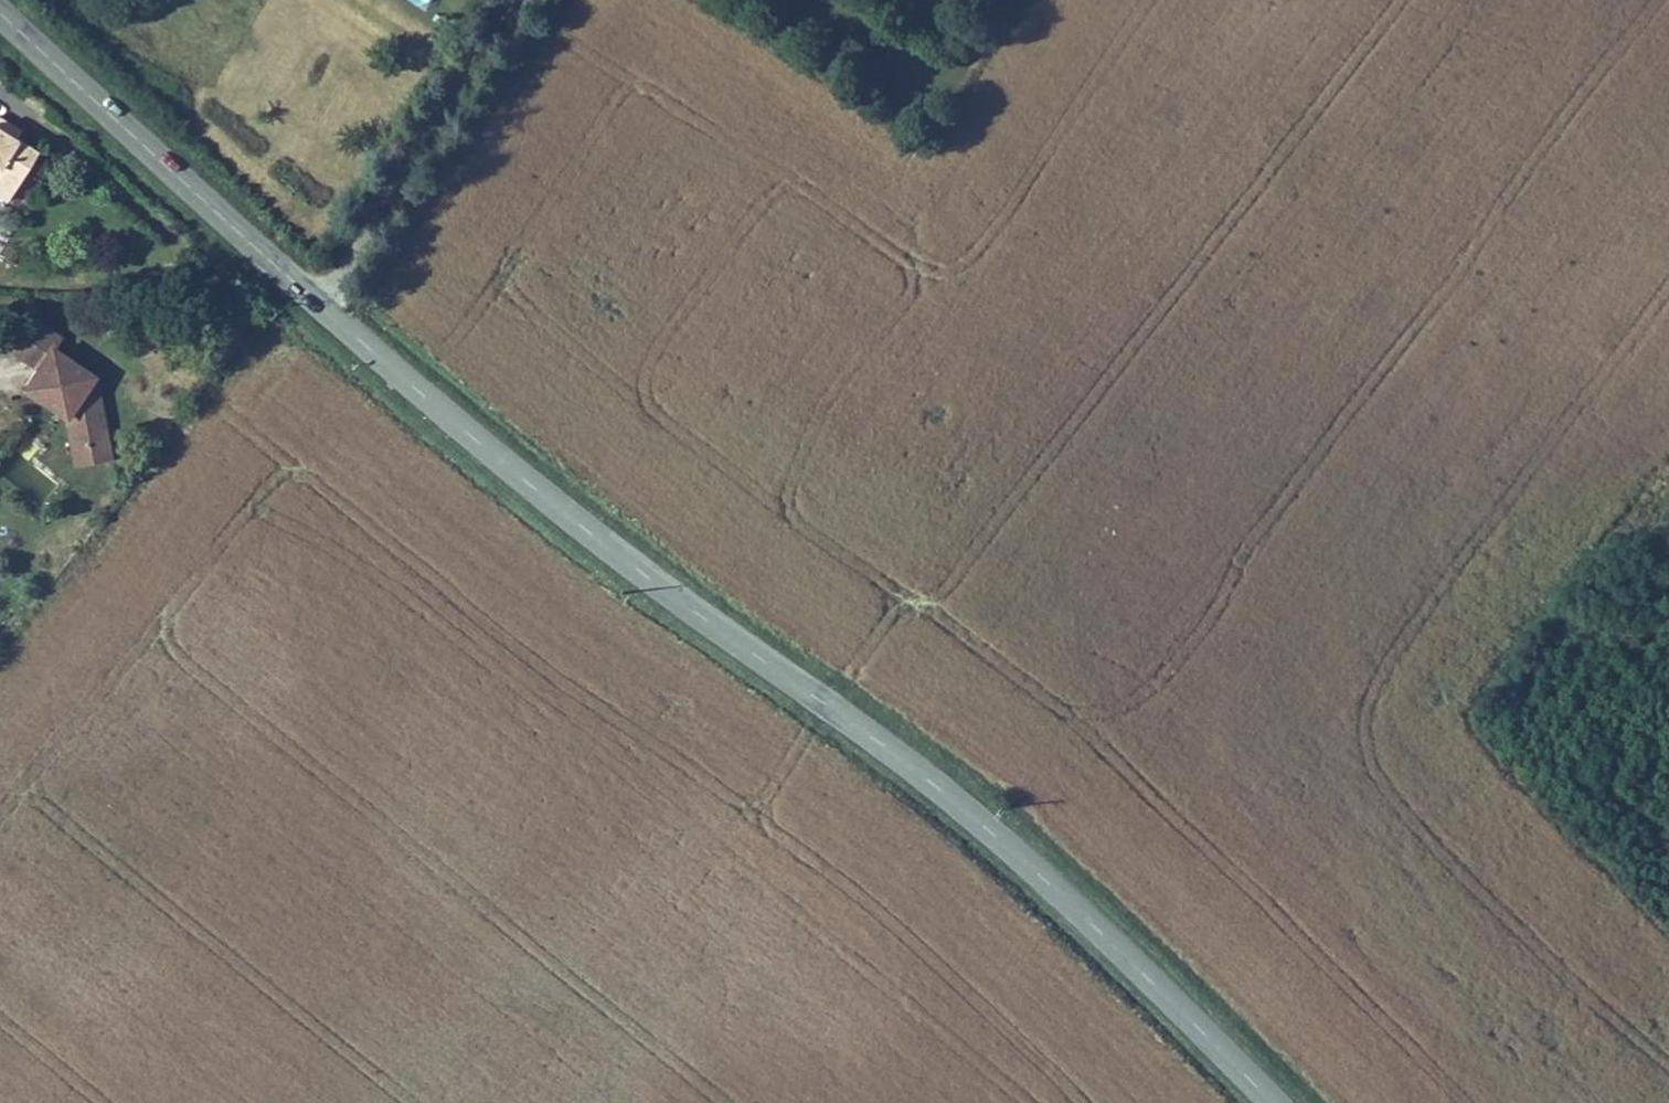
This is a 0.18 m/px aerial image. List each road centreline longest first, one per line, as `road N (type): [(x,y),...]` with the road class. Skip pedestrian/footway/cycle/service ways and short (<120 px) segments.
road 1 (tertiary): [(1273,1102),(975,817),(498,460),(0,15)]

